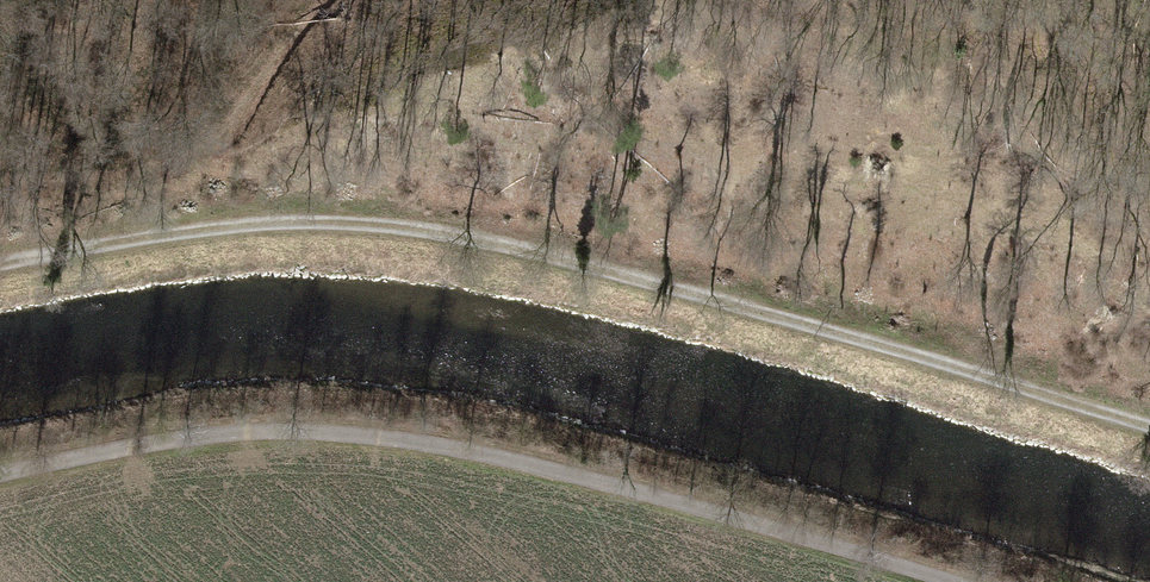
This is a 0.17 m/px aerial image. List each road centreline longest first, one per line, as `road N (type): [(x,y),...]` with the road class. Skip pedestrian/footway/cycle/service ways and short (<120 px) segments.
road 1 (track): [(1149,426),(509,243),(393,227),(253,225),(0,262)]
road 2 (track): [(0,474),(238,431),(391,437),(545,467),(937,581)]
road 3 (track): [(0,181),(148,163),(201,145),(228,122),(315,0)]

